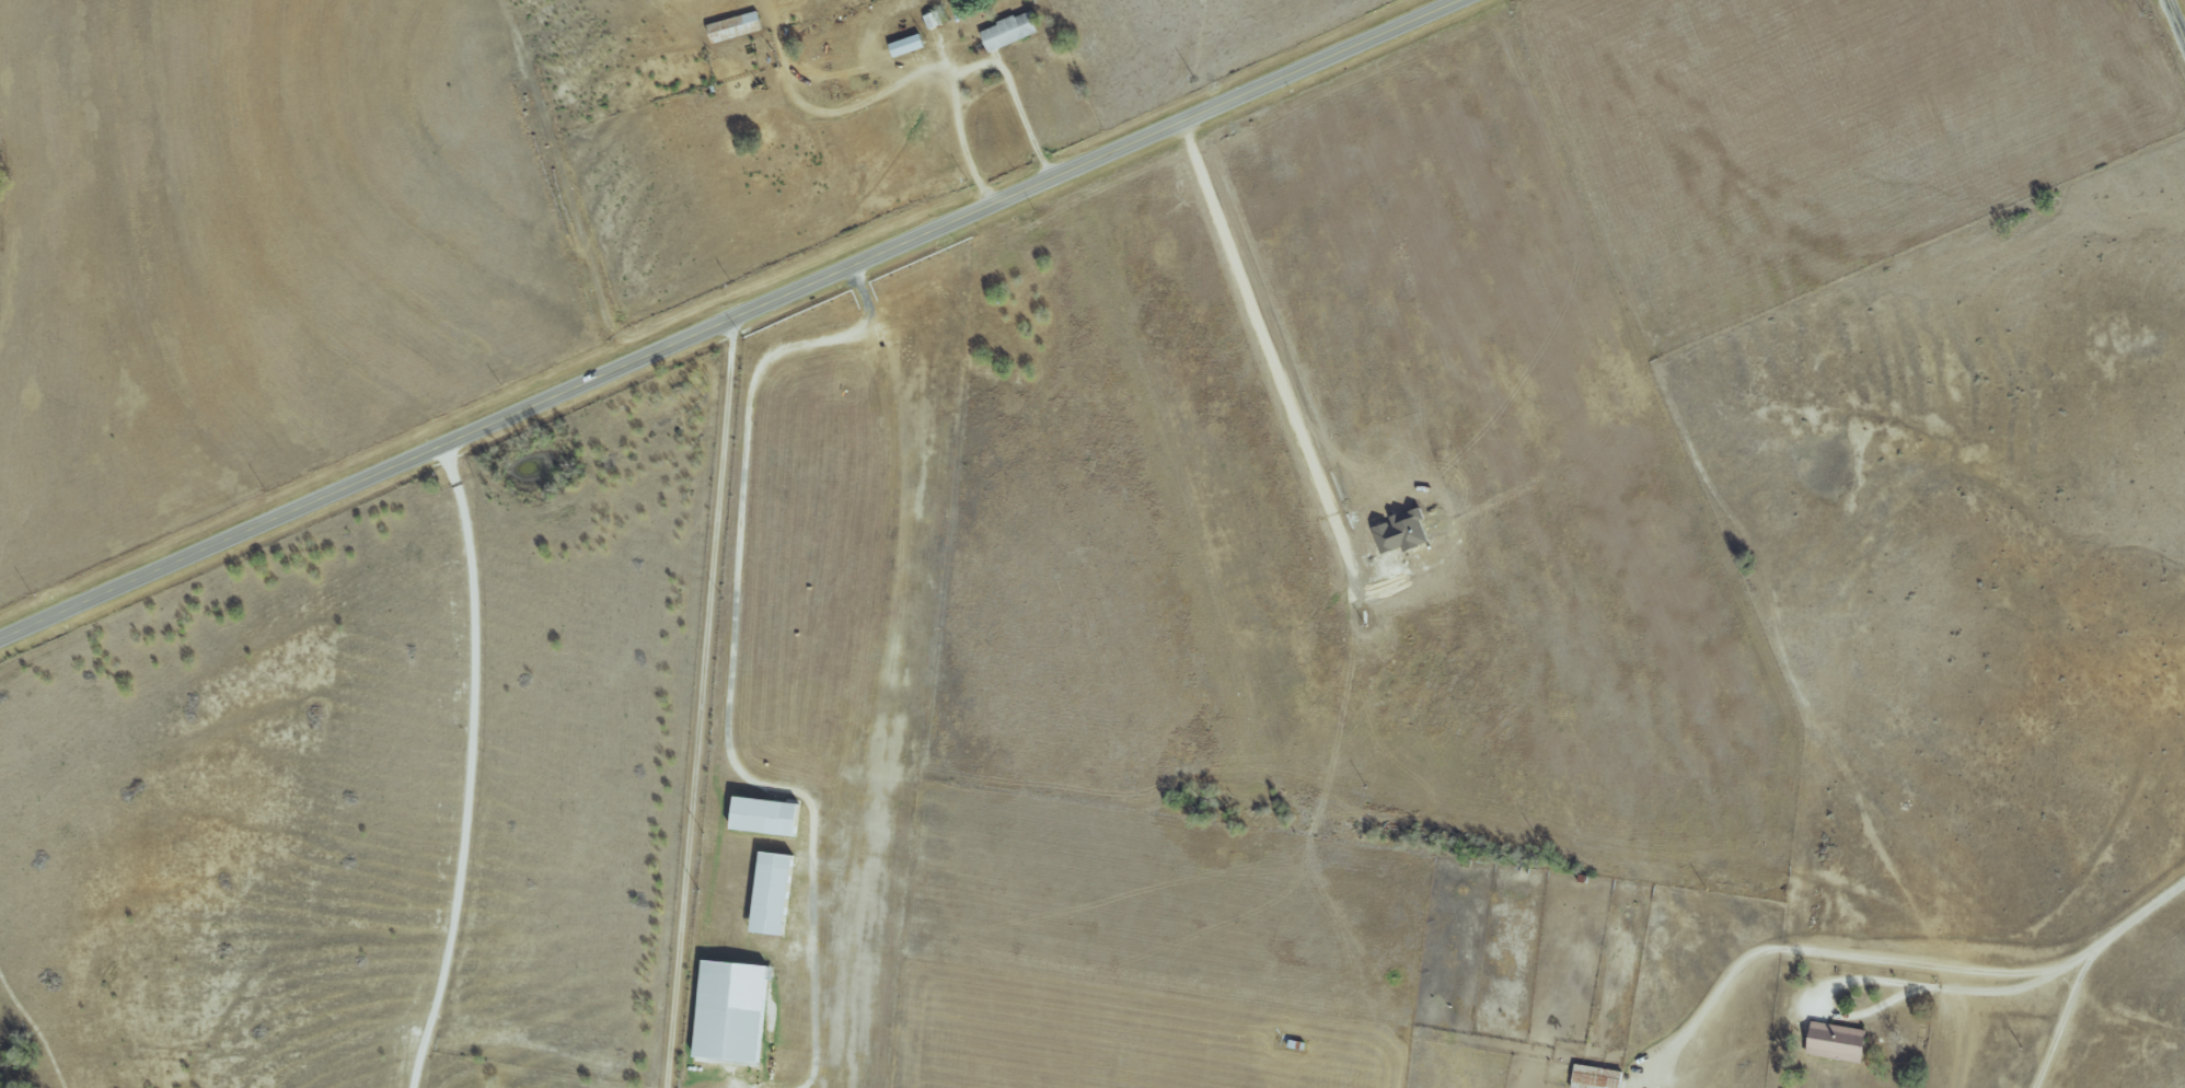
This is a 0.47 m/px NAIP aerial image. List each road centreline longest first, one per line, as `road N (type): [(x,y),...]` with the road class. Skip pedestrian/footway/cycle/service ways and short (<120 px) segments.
road 1 (secondary): [(1458,0),(0,639)]

